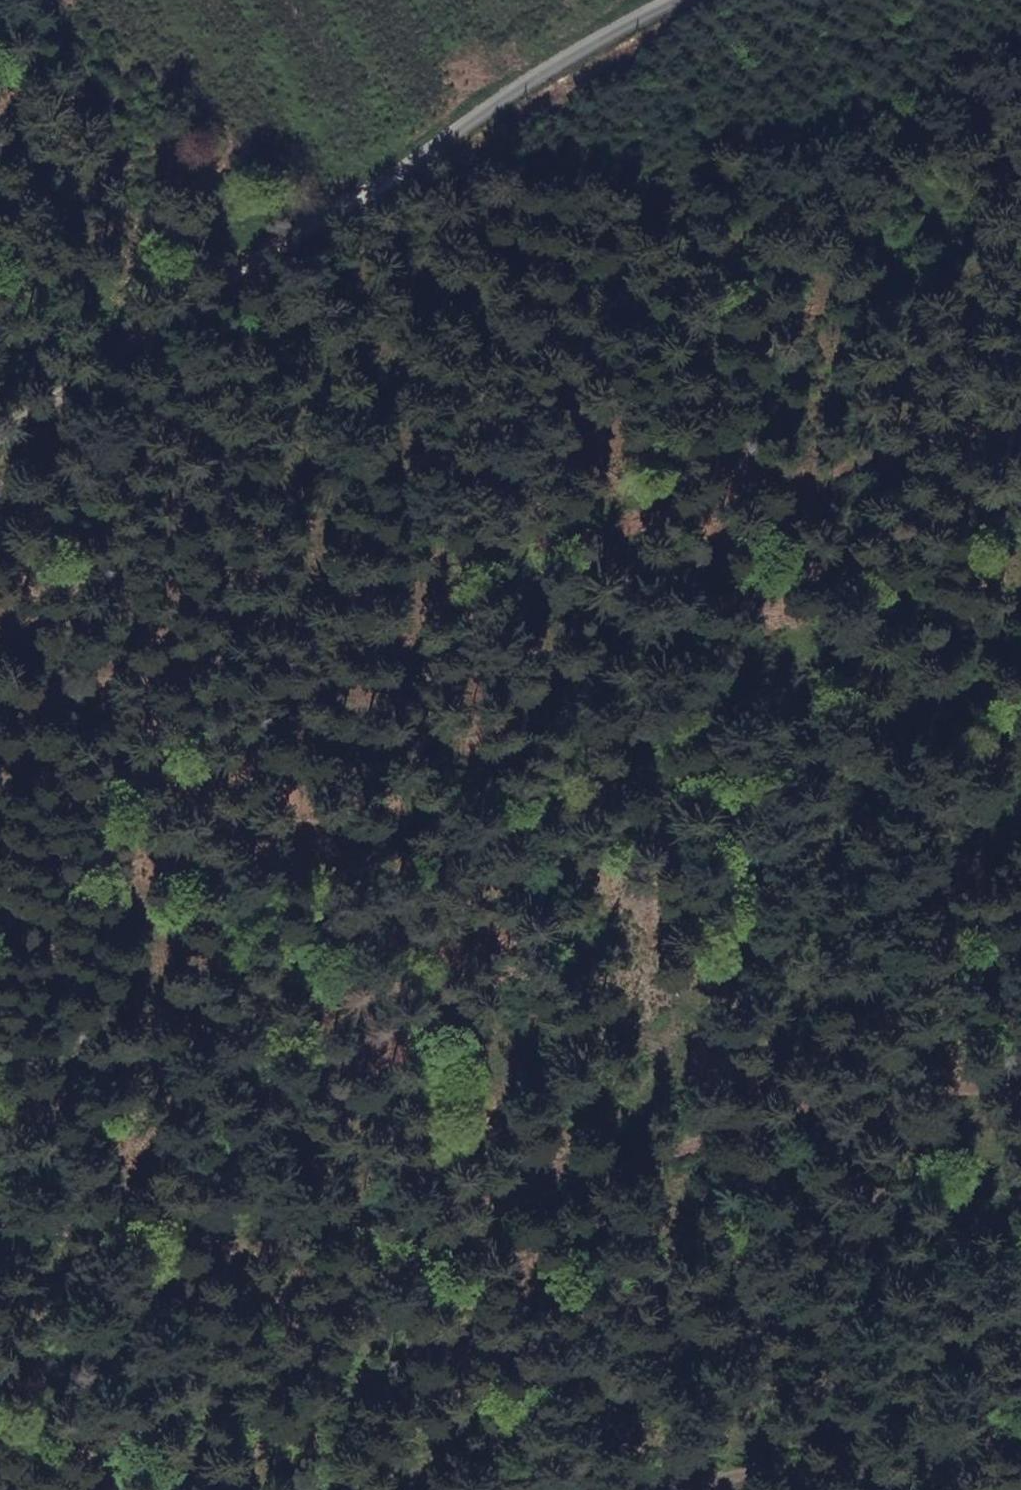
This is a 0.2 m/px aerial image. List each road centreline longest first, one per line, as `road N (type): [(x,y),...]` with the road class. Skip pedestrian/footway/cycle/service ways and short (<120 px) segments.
road 1 (unclassified): [(0,447),(593,38),(667,0)]
road 2 (track): [(1020,1439),(699,1489)]
road 3 (track): [(175,1489),(45,1469),(0,1451)]

